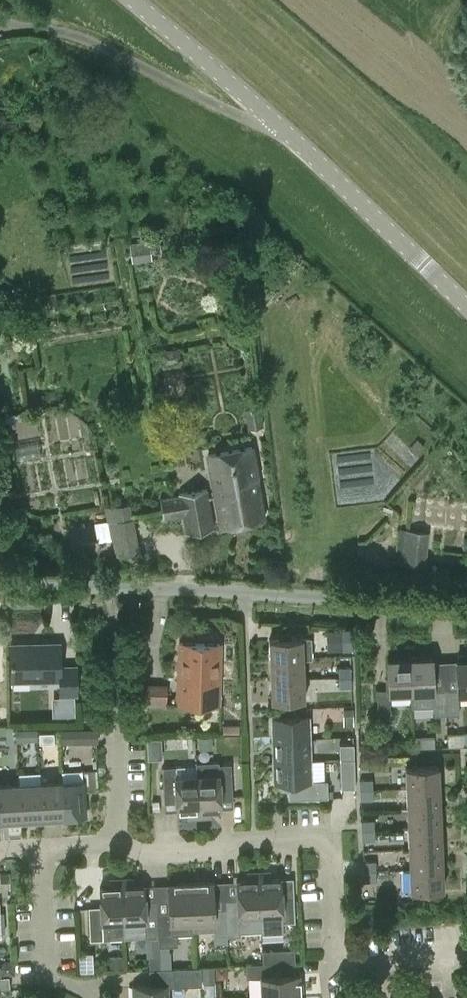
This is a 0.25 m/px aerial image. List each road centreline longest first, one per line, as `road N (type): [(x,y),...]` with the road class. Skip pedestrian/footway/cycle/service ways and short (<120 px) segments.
road 1 (residential): [(466,606),(0,586)]
road 2 (tertiary): [(466,304),(281,125),(136,0)]
road 3 (residential): [(114,843),(154,853),(228,851),(254,838),(328,835),(334,965)]
road 4 (residential): [(94,997),(49,976),(44,848)]
road 5 (residential): [(334,965),(466,956)]

